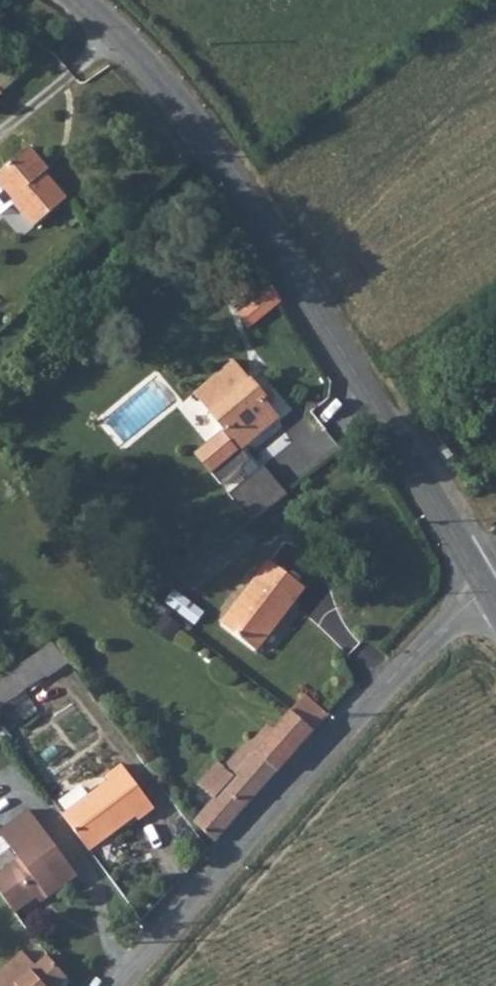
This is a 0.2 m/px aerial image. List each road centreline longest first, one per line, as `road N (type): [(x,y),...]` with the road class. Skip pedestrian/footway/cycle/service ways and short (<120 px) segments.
road 1 (tertiary): [(488,592),(268,229),(185,109),(81,0)]
road 2 (unclassified): [(122,985),(443,625),(488,592)]

